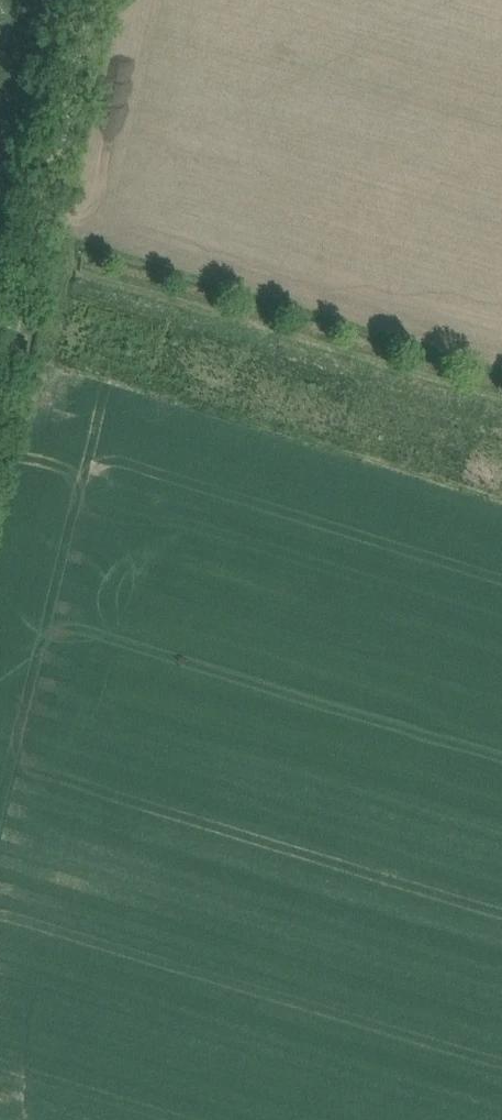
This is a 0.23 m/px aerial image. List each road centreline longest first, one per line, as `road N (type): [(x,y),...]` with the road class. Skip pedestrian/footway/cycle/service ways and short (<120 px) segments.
road 1 (track): [(91,0),(0,378)]

